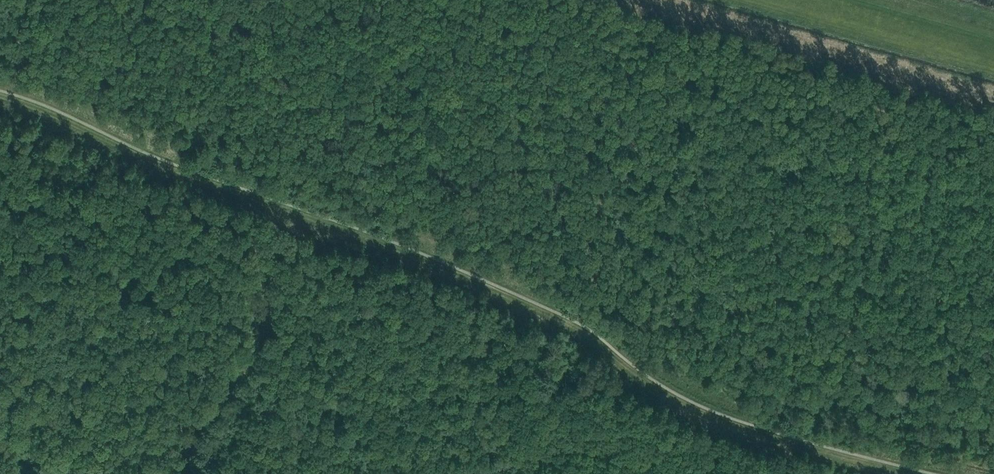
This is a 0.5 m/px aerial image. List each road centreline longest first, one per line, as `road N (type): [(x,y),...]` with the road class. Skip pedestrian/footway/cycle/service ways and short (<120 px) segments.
road 1 (track): [(0,96),(550,317),(701,413),(907,473)]
road 2 (track): [(258,344),(196,431),(184,473)]
road 3 (track): [(255,200),(267,295),(258,344)]
road 4 (track): [(993,40),(854,0)]

